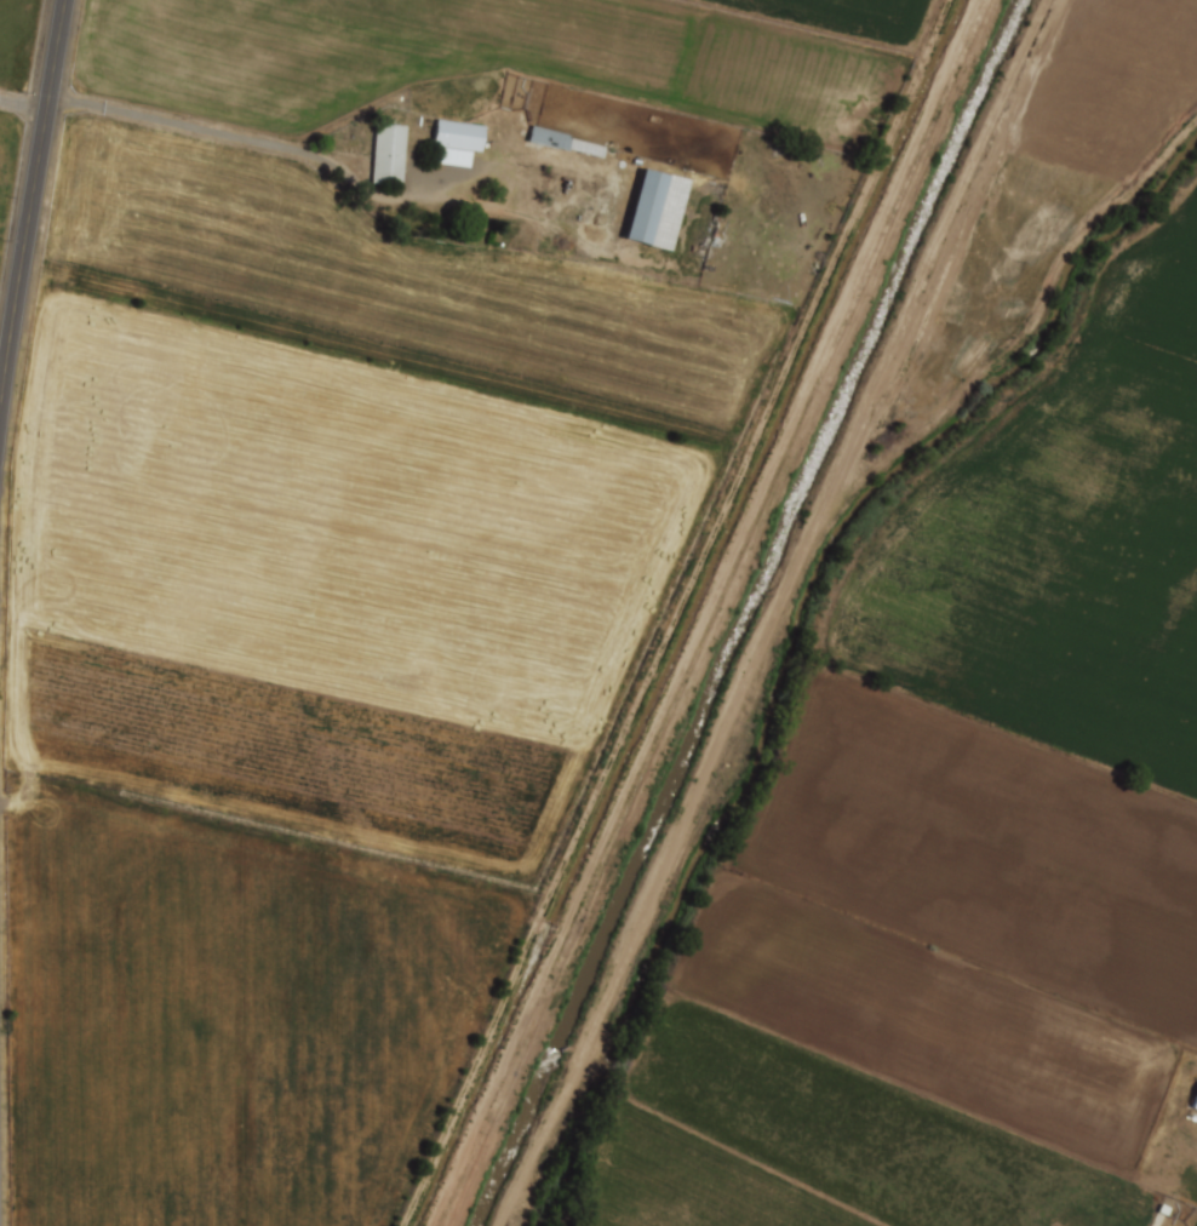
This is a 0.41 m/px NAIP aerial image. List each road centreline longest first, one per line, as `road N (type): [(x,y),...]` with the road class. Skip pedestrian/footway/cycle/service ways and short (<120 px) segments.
road 1 (primary): [(0,409),(65,0)]

